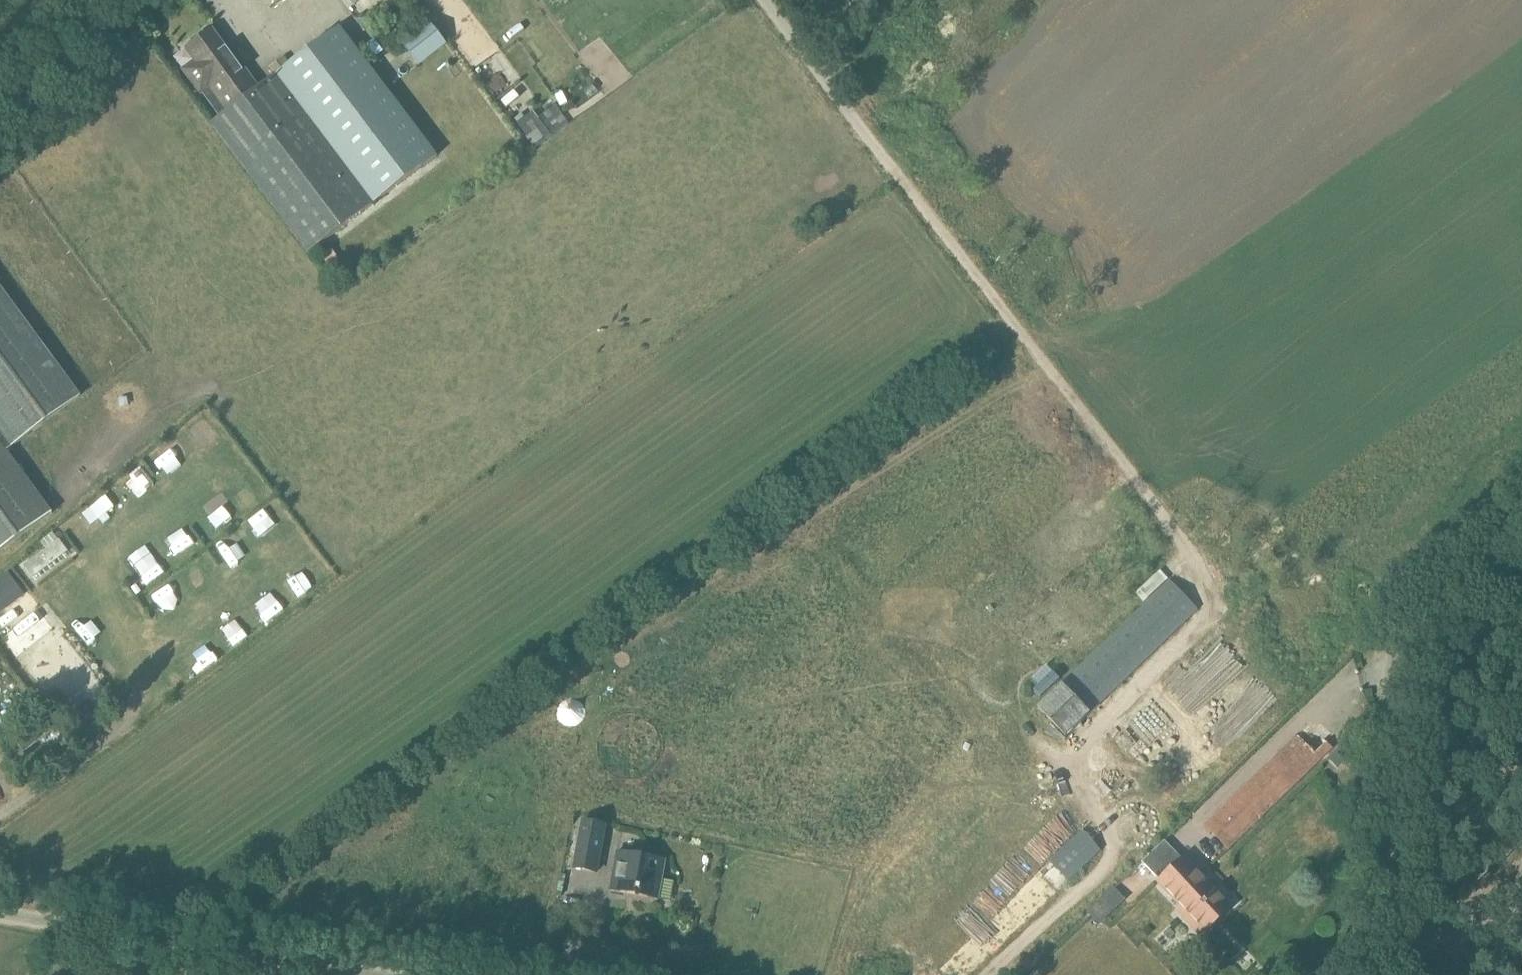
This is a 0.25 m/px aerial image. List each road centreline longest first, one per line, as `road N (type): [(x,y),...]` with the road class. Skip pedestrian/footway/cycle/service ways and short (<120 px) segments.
road 1 (unclassified): [(1403,974),(1390,651),(1396,625),(1521,504)]
road 2 (unclassified): [(379,974),(0,915)]
road 3 (unclassified): [(0,111),(153,0)]

